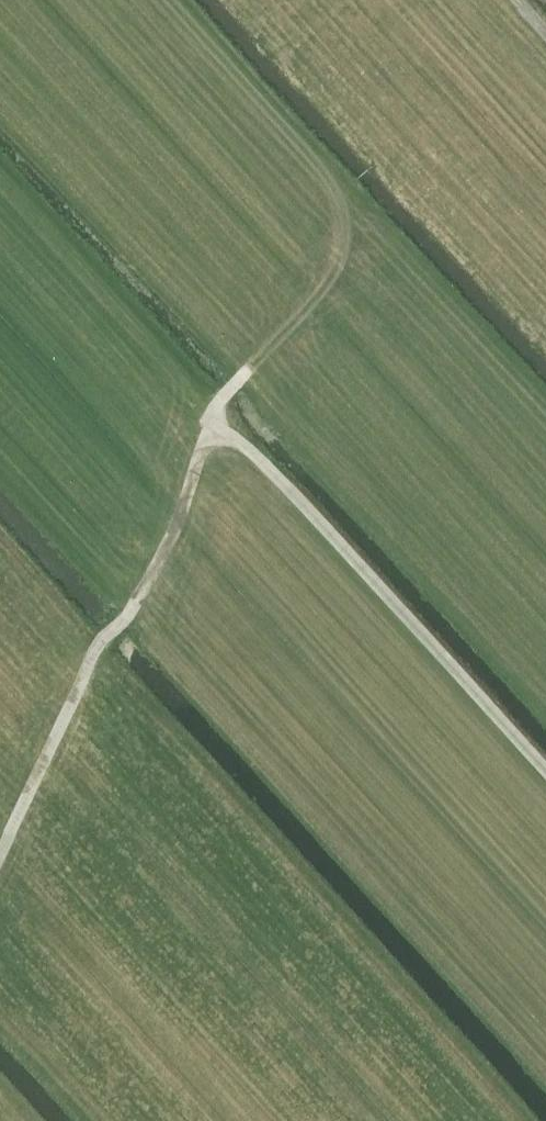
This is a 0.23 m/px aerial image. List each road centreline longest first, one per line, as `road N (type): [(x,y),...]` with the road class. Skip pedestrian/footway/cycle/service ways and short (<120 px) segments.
road 1 (track): [(545,768),(255,456),(220,431),(214,410),(250,368)]
road 2 (track): [(220,431),(207,436),(133,609),(96,643),(0,853)]

